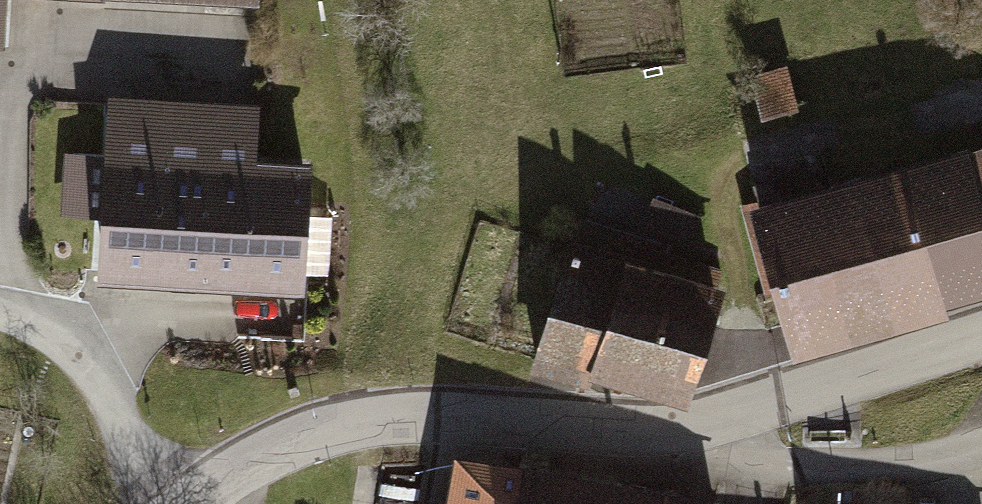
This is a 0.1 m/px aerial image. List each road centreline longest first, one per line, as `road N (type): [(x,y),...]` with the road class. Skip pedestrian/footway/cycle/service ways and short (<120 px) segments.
road 1 (tertiary): [(191,503),(260,462),(429,430),(677,426)]
road 2 (residential): [(677,426),(782,473),(902,468),(981,444)]
road 3 (tertiary): [(677,426),(981,335)]
road 4 (residential): [(157,503),(74,339),(0,311)]

